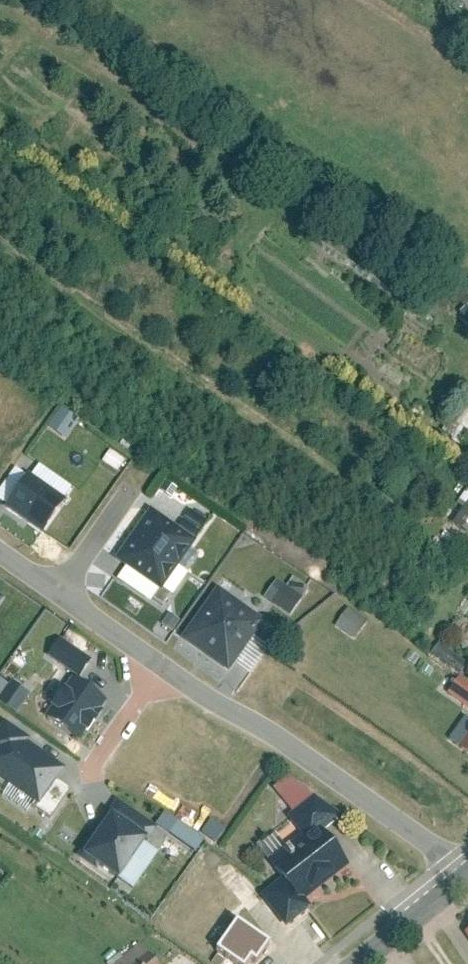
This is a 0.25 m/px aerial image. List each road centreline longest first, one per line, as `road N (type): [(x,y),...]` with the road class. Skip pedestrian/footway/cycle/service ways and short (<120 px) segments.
road 1 (residential): [(168,666),(467,878)]
road 2 (residential): [(168,666),(86,779)]
road 3 (residential): [(359,963),(467,878)]
road 4 (residential): [(60,596),(168,666)]
road 5 (unclassified): [(130,494),(60,596)]

